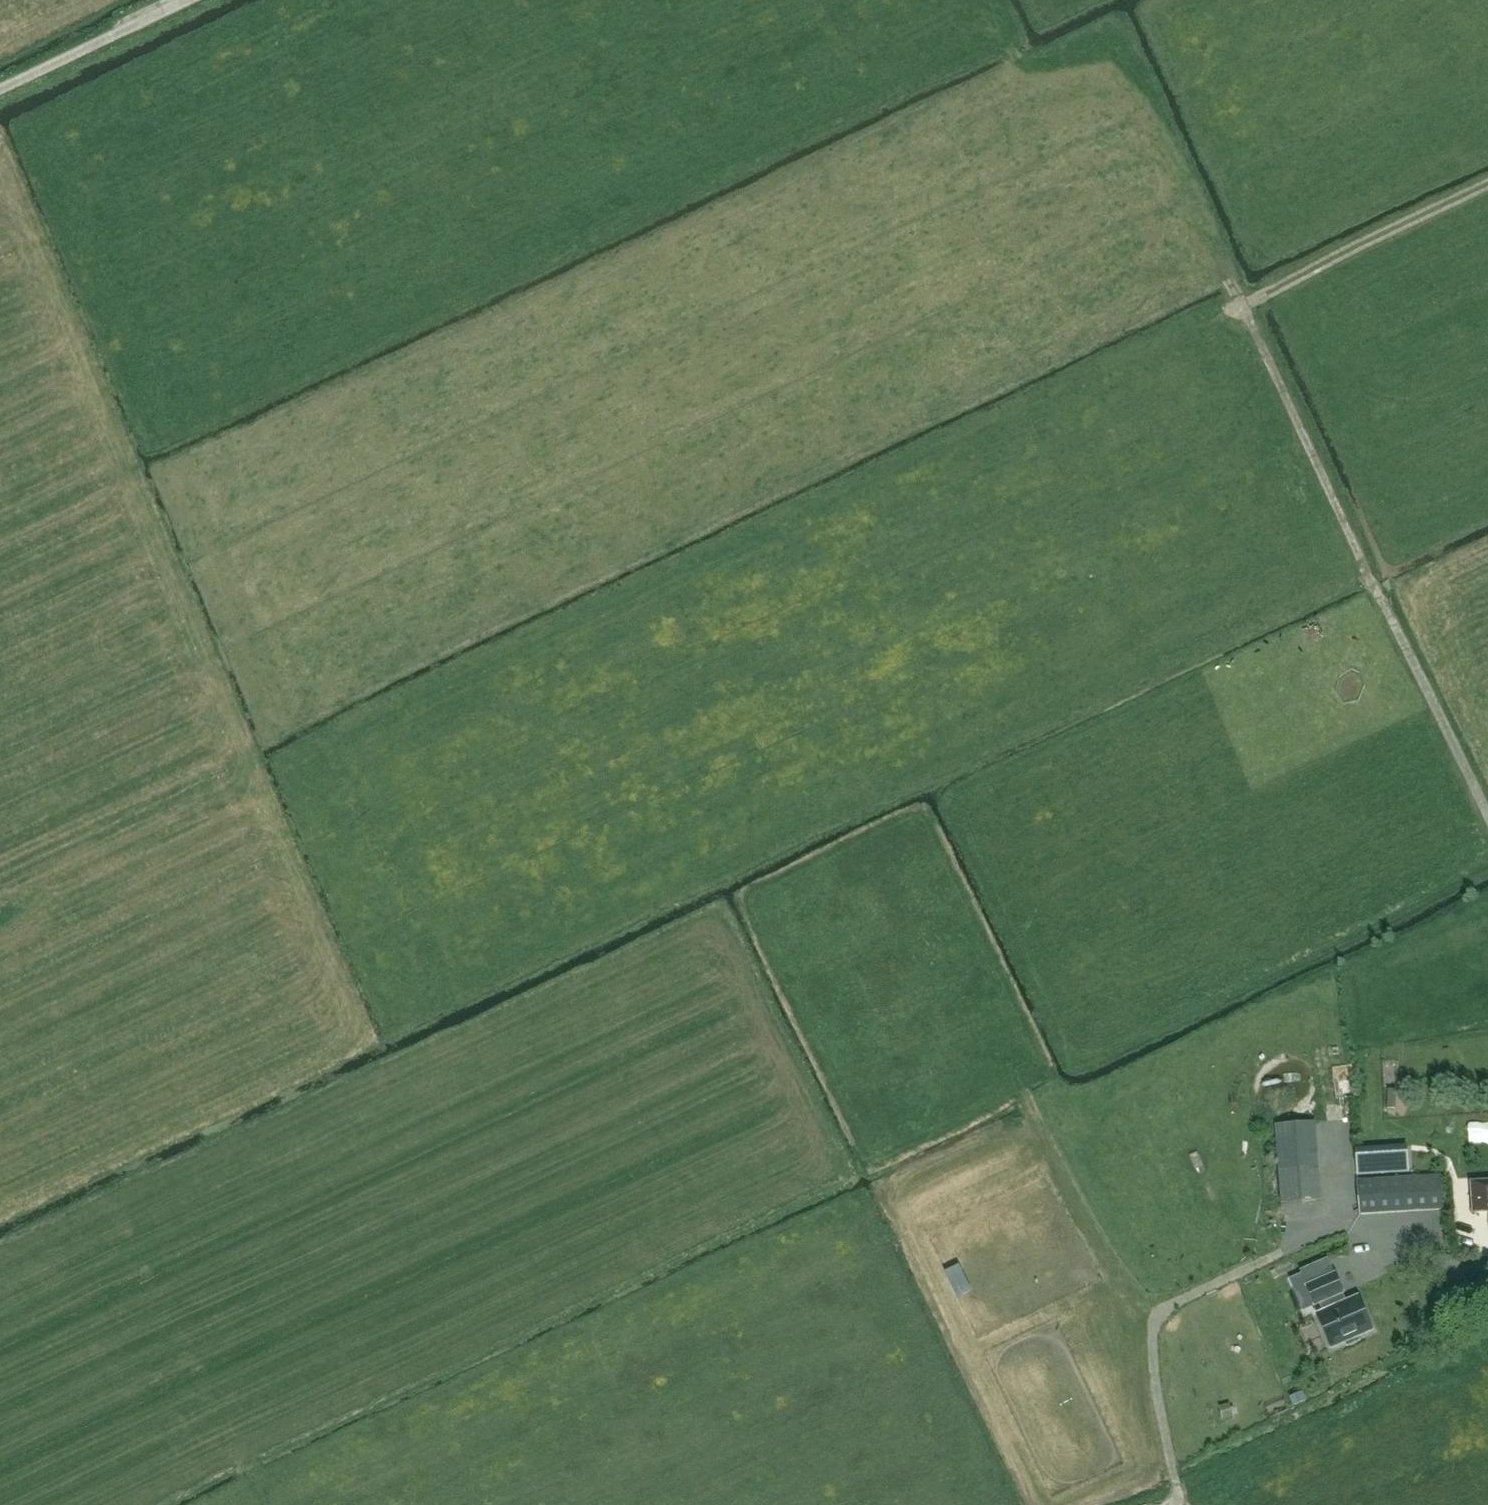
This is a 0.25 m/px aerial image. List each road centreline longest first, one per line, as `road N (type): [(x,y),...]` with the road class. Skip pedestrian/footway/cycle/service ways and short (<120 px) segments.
road 1 (unclassified): [(0,91),(193,0)]

